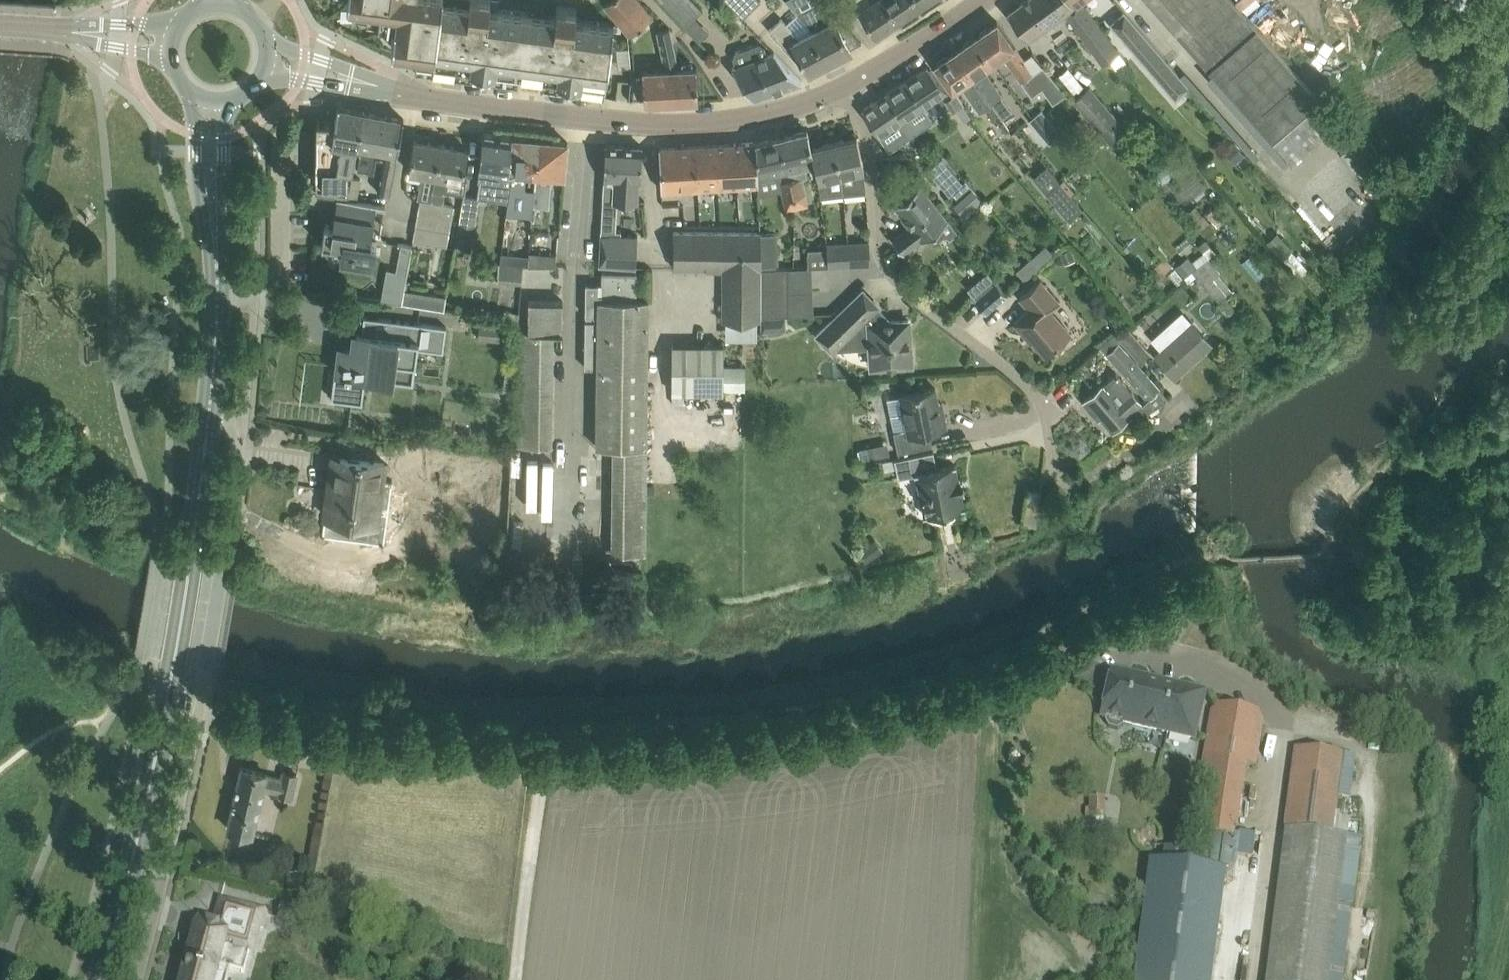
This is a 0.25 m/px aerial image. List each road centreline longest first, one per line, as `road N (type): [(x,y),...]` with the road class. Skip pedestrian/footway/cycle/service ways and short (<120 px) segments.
road 1 (residential): [(202,711),(402,742),(598,753),(726,746),(884,718),(1104,641),(1220,667)]
road 2 (tertiary): [(102,979),(171,684),(213,388)]
road 3 (residential): [(956,426),(1039,416),(1028,390),(880,266),(872,168),(845,92)]
road 4 (residential): [(845,92),(782,113),(665,124),(411,95)]
road 5 (residential): [(131,979),(202,711)]
road 6 (track): [(545,754),(517,979)]
road 7 (residential): [(219,270),(281,270),(281,132)]
road 8 (residential): [(221,567),(236,432),(213,388)]
road 9 (tertiary): [(193,95),(205,221),(219,270)]
road 10 (tertiary): [(219,270),(226,101)]
road 11 (residential): [(983,0),(845,92)]
road 12 (residential): [(411,95),(264,43)]
road 13 (residential): [(261,74),(411,95)]

